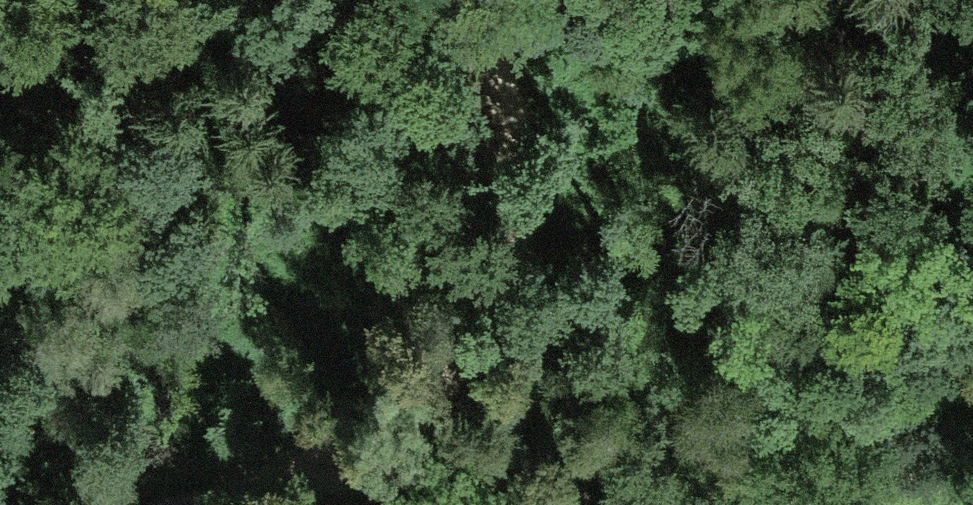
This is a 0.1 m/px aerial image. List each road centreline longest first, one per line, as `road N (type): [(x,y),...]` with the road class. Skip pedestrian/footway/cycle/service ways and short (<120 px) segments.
road 1 (track): [(972,357),(501,465),(285,487),(231,504)]
road 2 (track): [(446,0),(500,96),(510,199),(479,318),(424,382),(285,487)]

